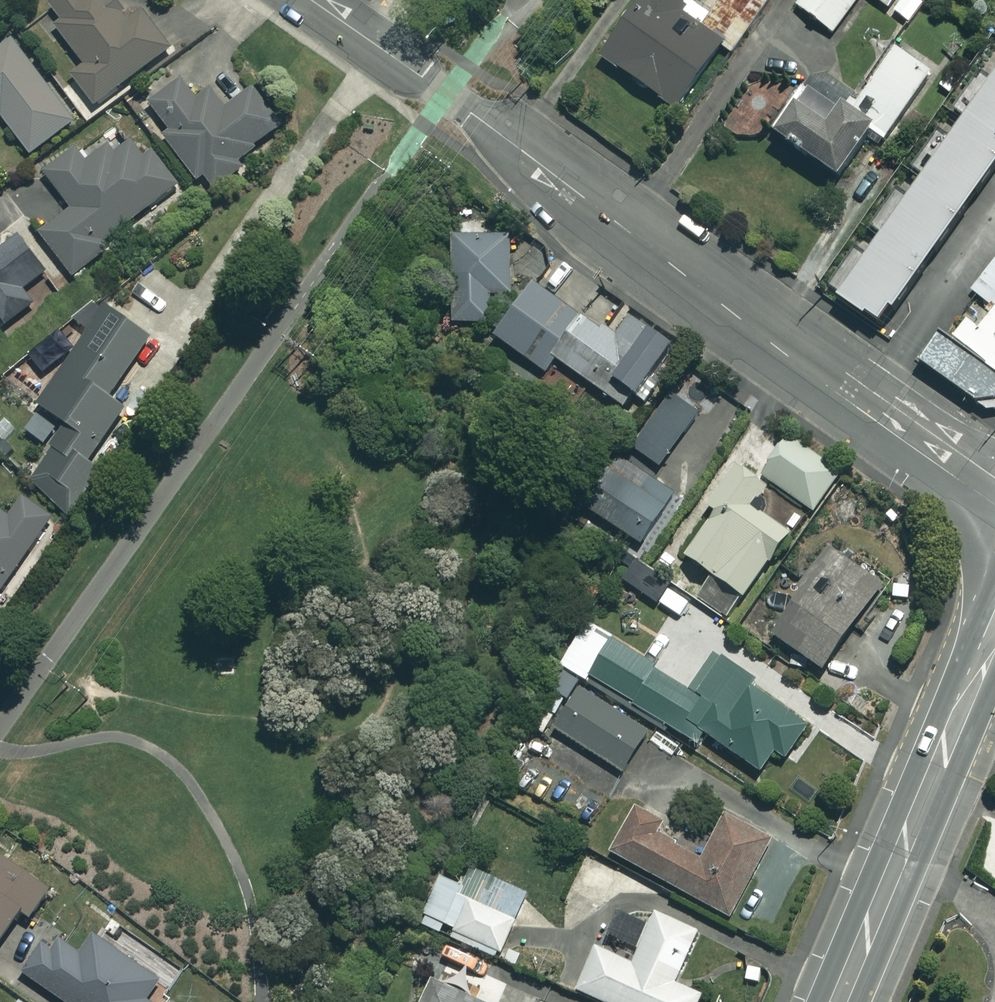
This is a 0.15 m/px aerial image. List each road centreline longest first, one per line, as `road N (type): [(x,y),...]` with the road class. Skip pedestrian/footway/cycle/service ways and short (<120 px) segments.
road 1 (residential): [(311,0),(994,503)]
road 2 (secondary): [(994,642),(841,1001)]

